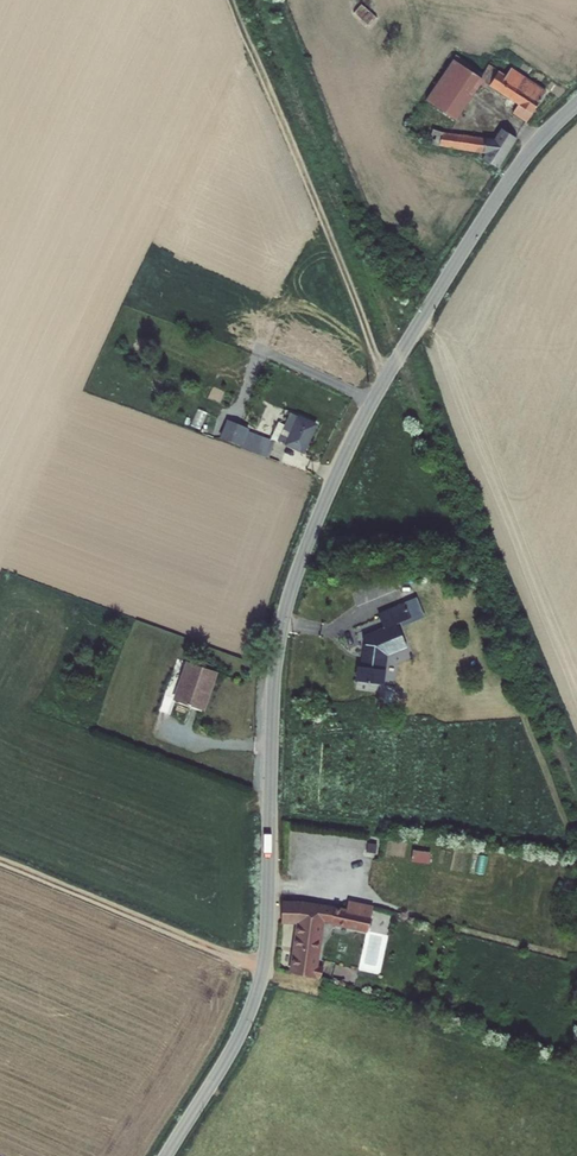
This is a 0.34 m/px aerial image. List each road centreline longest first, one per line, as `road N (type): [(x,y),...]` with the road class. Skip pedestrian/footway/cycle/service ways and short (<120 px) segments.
road 1 (tertiary): [(166,1155),(228,1055),(260,984),(277,659),(318,516),(421,318),(528,152),(576,101)]
road 2 (track): [(263,970),(0,862)]

